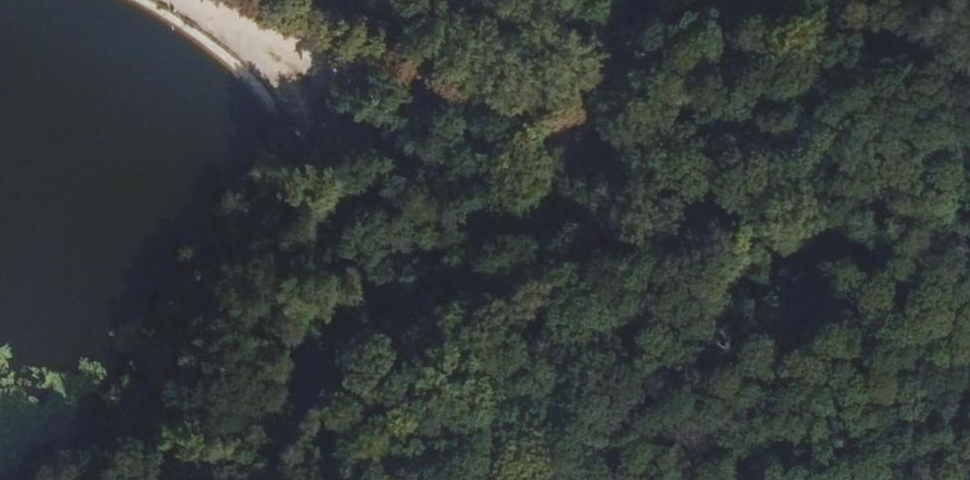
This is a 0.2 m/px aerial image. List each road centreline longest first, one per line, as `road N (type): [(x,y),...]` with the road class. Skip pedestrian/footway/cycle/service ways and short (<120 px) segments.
road 1 (track): [(555,155),(487,344),(411,479)]
road 2 (track): [(969,349),(712,228)]
road 3 (track): [(555,155),(621,83),(739,0)]
road 4 (track): [(201,0),(388,78)]
road 5 (track): [(555,155),(388,78)]
road 6 (track): [(712,228),(555,155)]
road 7 (track): [(855,326),(836,479)]

